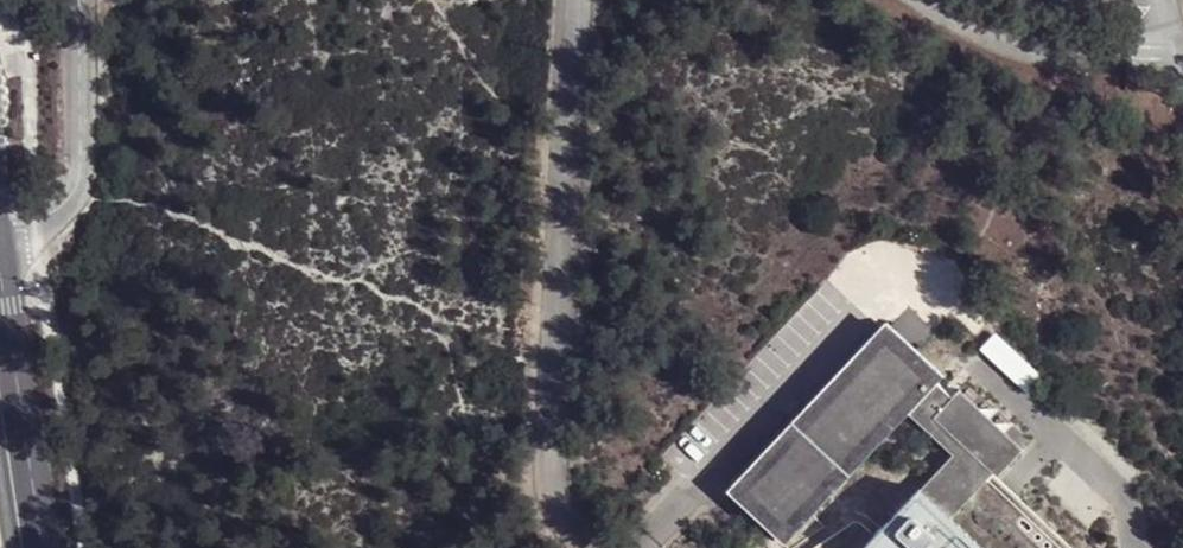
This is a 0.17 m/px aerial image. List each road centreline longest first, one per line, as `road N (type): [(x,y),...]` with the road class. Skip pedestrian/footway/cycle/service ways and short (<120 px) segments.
road 1 (unclassified): [(599,547),(567,514),(547,461),(572,0)]
road 2 (unclassified): [(78,0),(76,188),(61,218),(36,235),(0,243)]
road 3 (tertiary): [(43,547),(0,269)]
road 4 (unclassified): [(1166,42),(1105,55),(1050,55),(993,40),(921,0)]
road 5 (track): [(565,137),(511,103),(440,0)]

